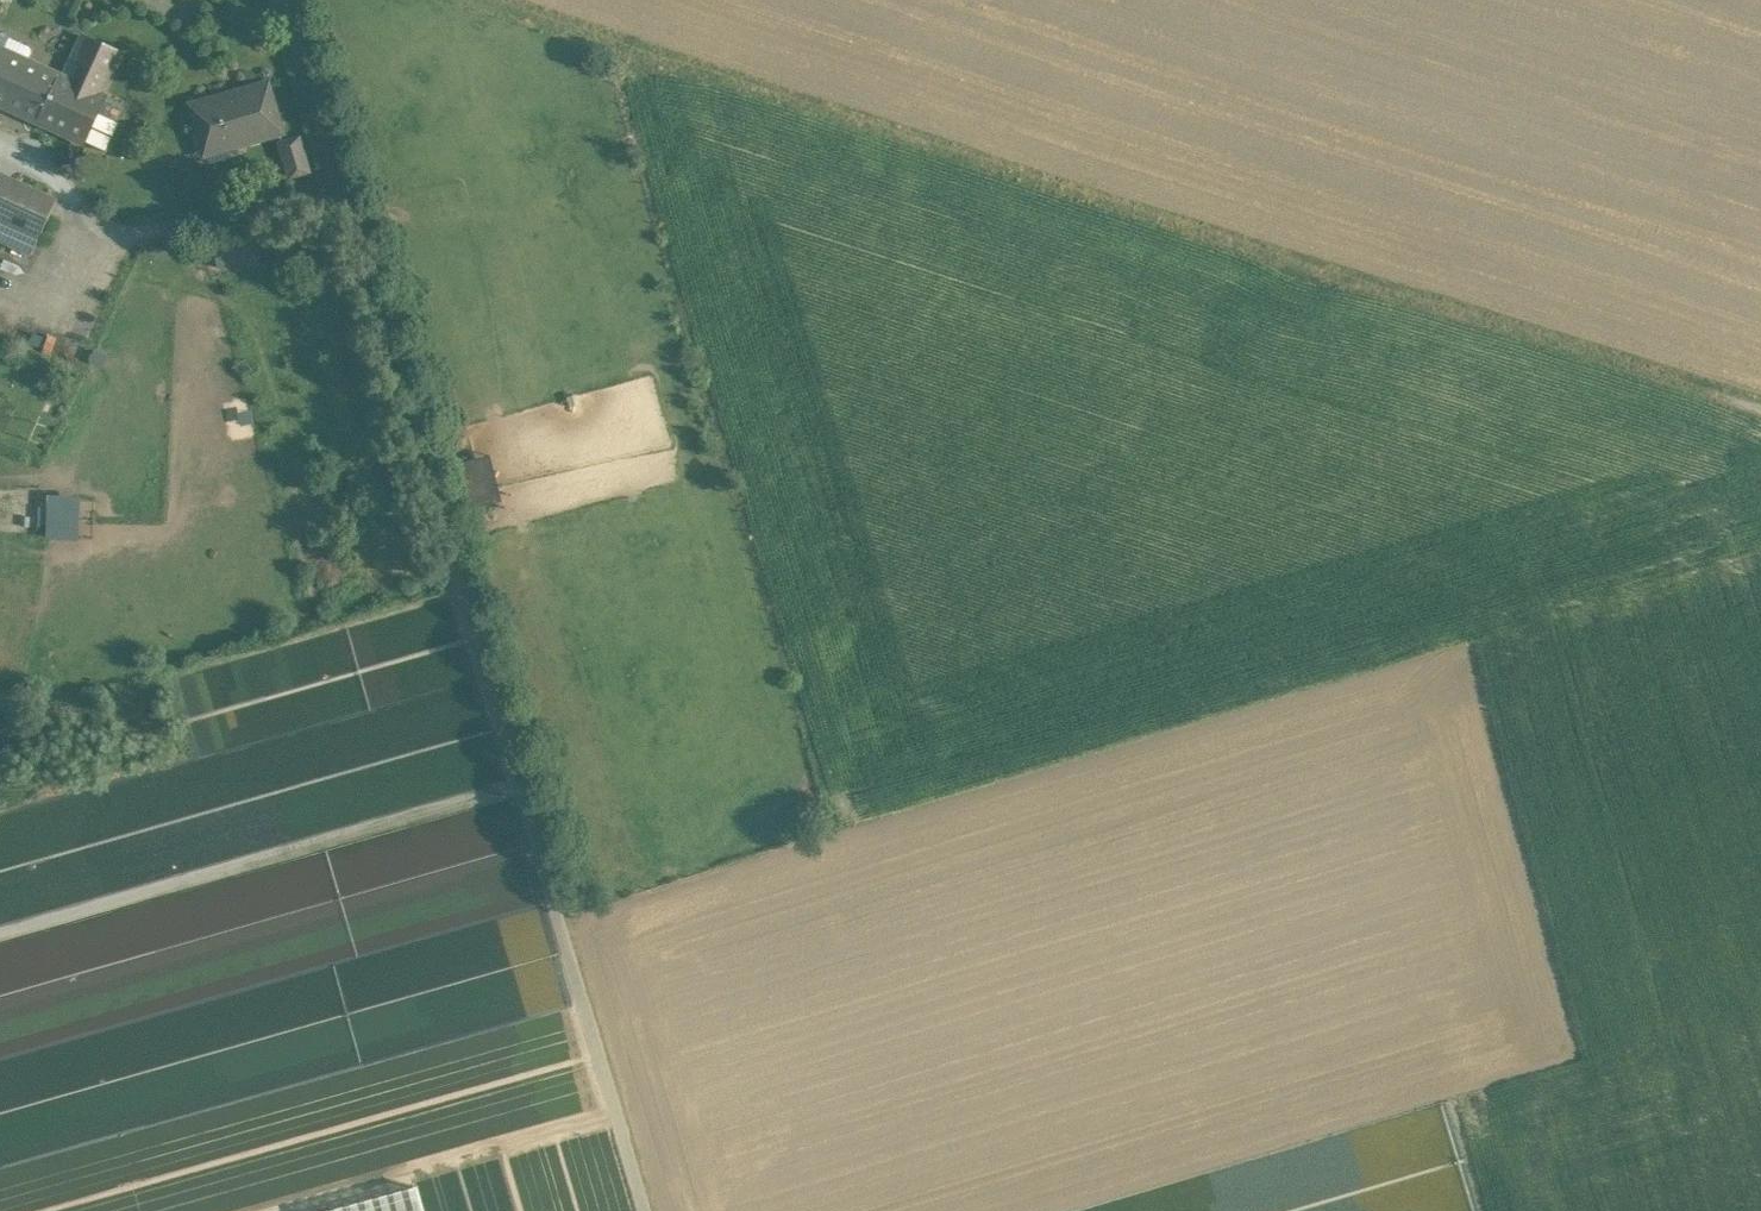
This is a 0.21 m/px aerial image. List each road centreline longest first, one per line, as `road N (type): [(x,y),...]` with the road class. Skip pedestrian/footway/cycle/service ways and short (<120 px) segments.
road 1 (unclassified): [(293,0),(648,1210)]

